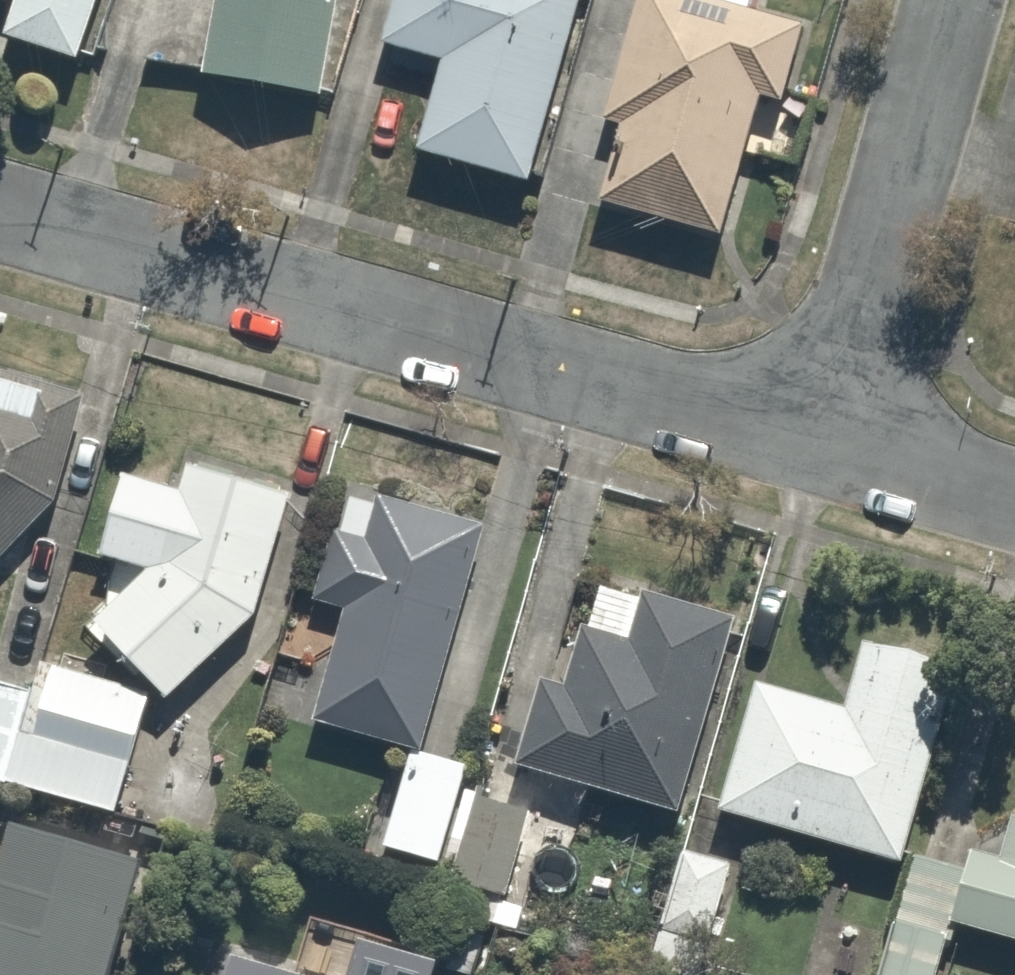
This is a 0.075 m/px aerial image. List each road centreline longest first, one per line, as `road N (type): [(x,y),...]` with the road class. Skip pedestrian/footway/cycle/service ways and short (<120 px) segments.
road 1 (residential): [(0,209),(824,445)]
road 2 (residential): [(954,0),(824,445)]
road 3 (residential): [(824,445),(1014,497)]

